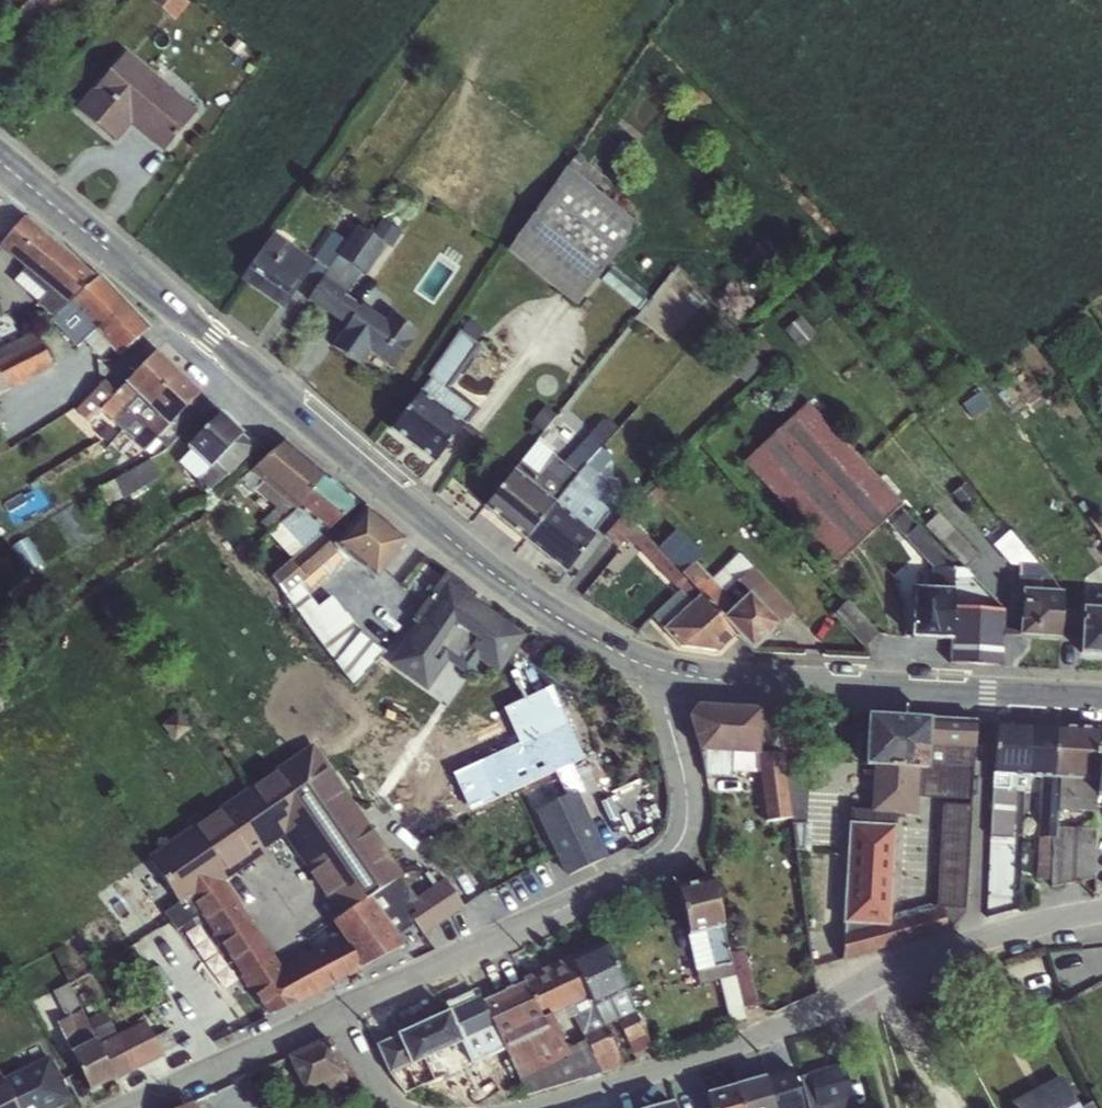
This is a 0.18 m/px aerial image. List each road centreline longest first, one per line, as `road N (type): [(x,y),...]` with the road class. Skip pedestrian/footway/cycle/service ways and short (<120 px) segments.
road 1 (tertiary): [(0,163),(495,577),(578,633),(657,668)]
road 2 (residential): [(657,668),(690,793),(682,845),(659,864),(334,1015)]
road 3 (residential): [(536,1107),(751,1038),(973,940)]
road 4 (tertiary): [(657,668),(755,682),(990,693)]
road 5 (residential): [(990,693),(973,940)]
road 6 (residential): [(334,1015),(141,1107)]
road 7 (residential): [(973,940),(1101,912)]
road 8 (track): [(867,981),(899,1107)]

